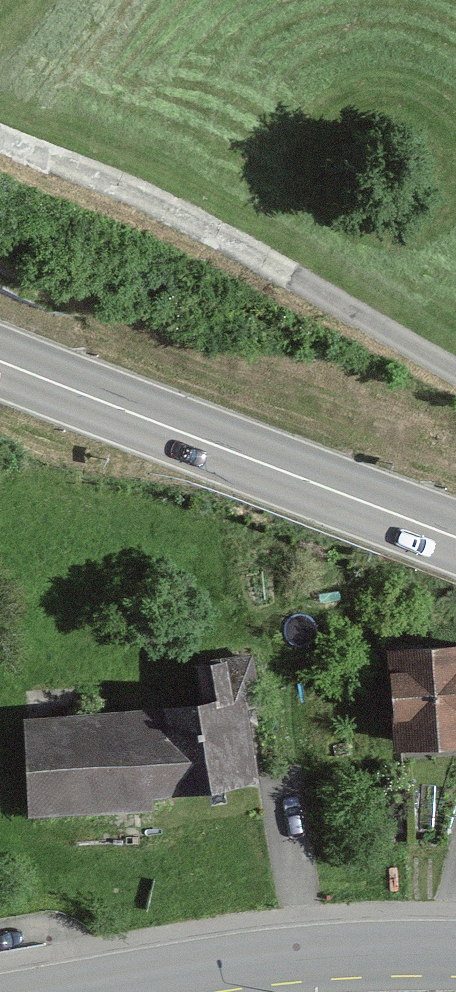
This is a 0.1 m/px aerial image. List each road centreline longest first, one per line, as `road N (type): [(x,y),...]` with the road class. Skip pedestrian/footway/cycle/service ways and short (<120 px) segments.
road 1 (unclassified): [(455,371),(125,191),(0,133)]
road 2 (trunk): [(0,359),(455,540)]
road 3 (secondary): [(104,991),(336,960),(455,958)]

